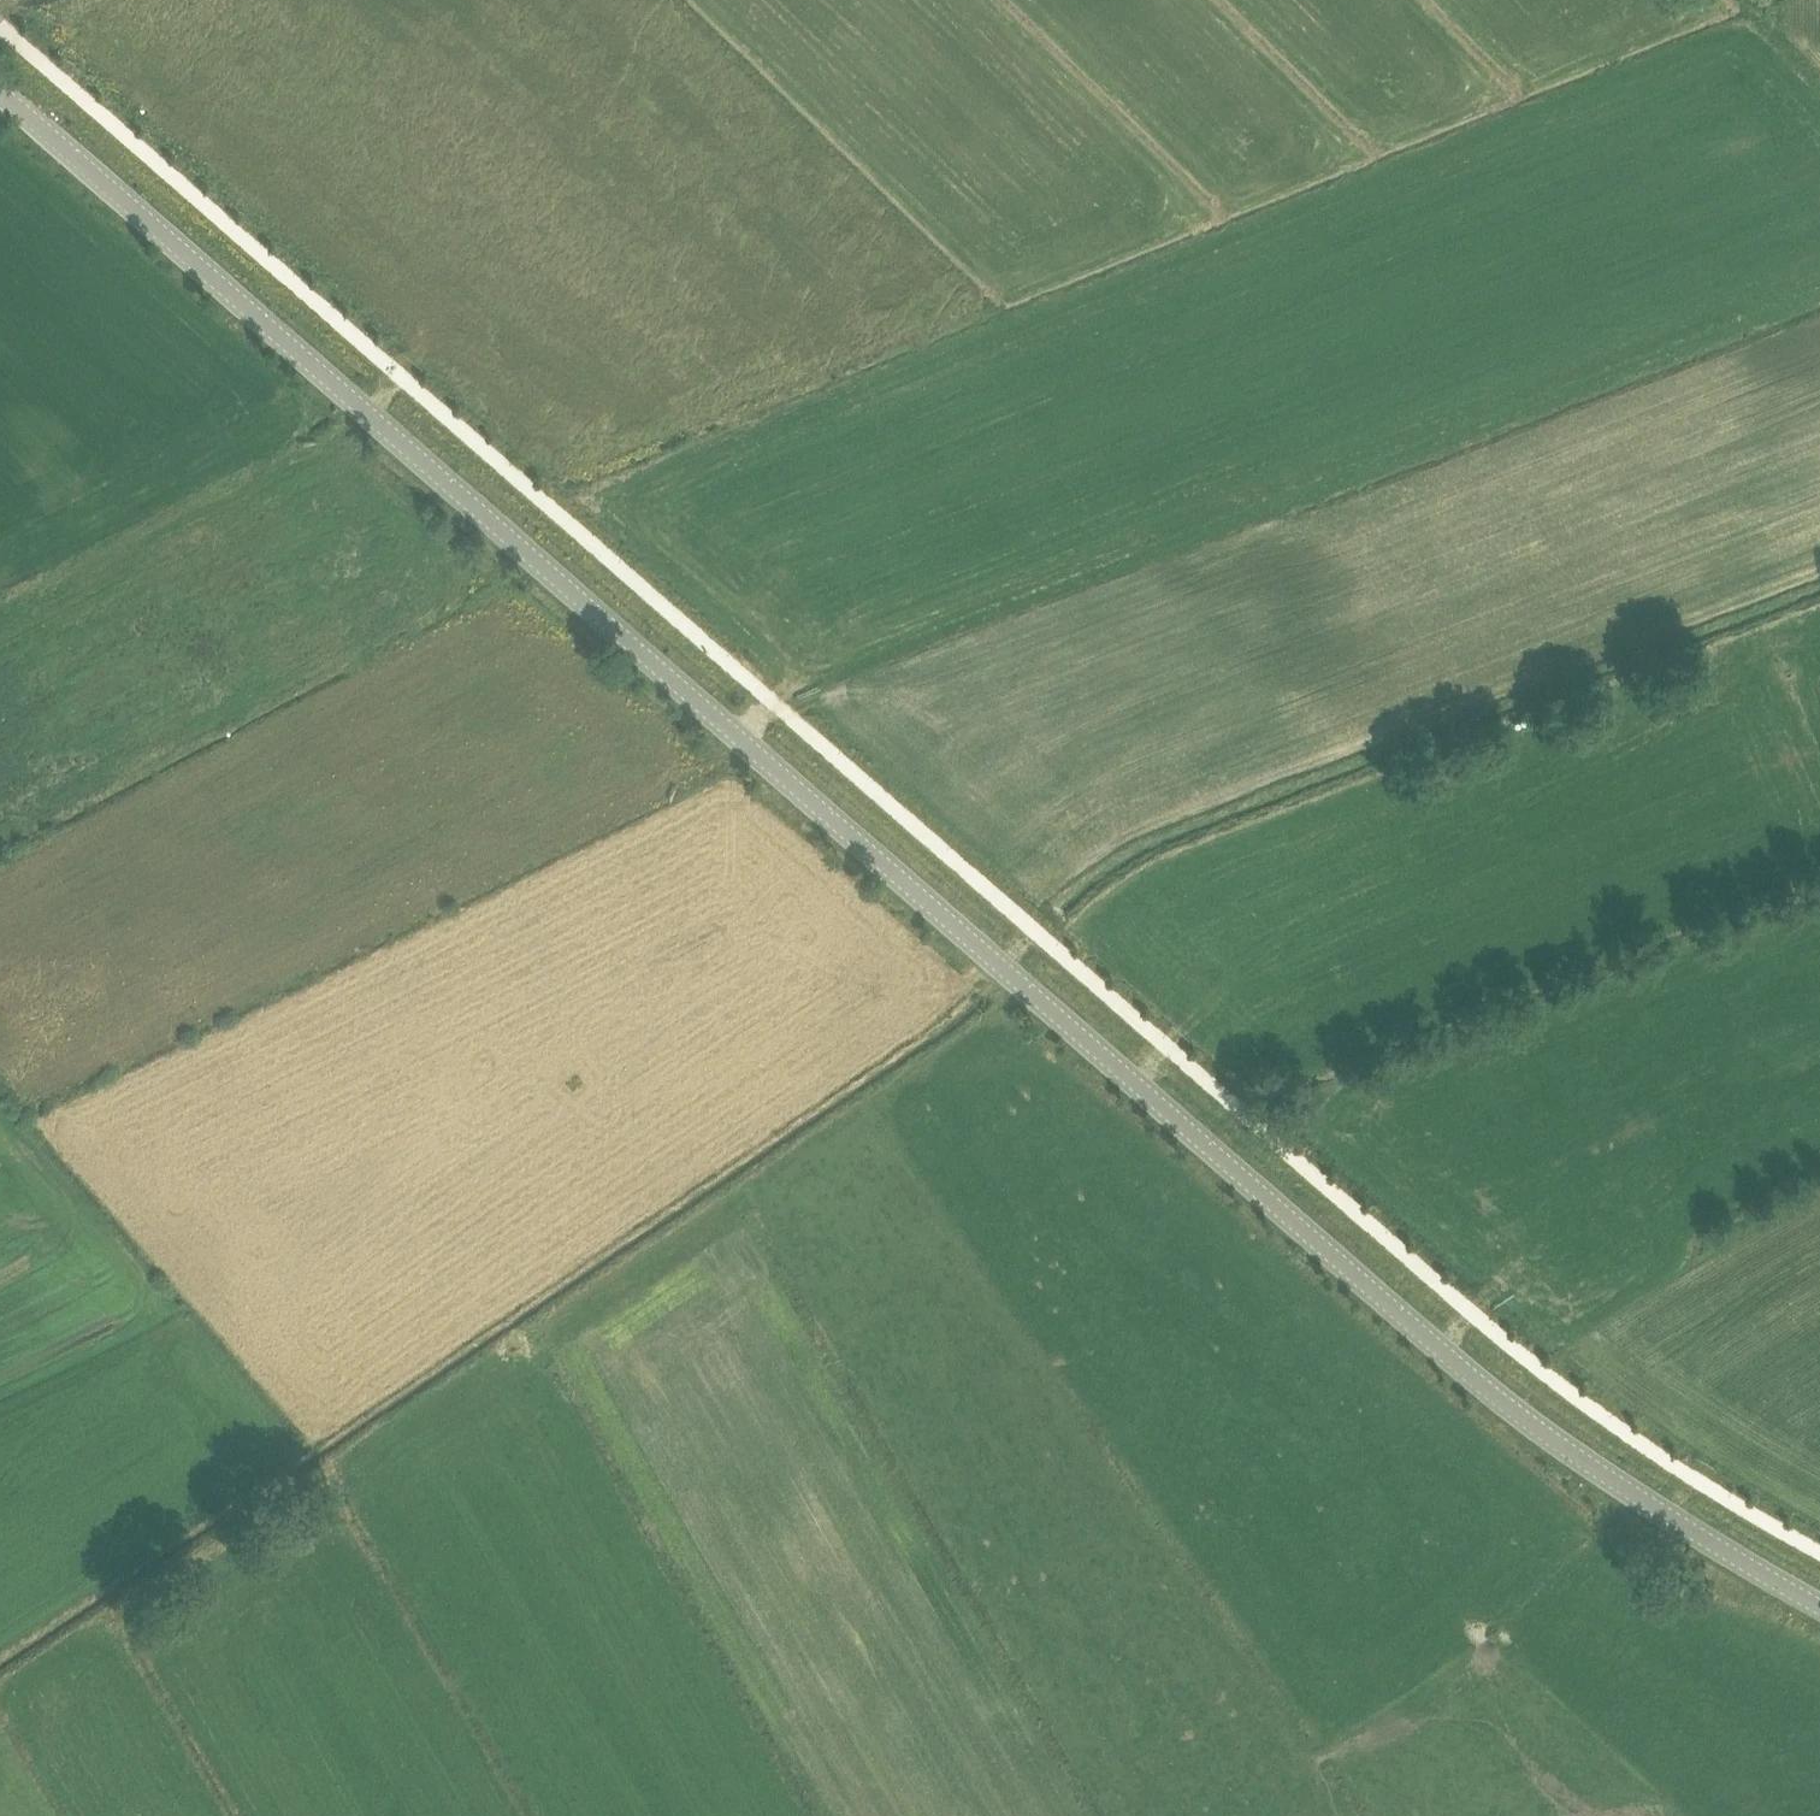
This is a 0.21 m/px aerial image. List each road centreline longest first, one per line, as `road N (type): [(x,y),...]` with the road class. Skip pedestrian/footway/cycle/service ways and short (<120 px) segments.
road 1 (tertiary): [(1819,1605),(1616,1484),(1453,1359),(0,90)]

